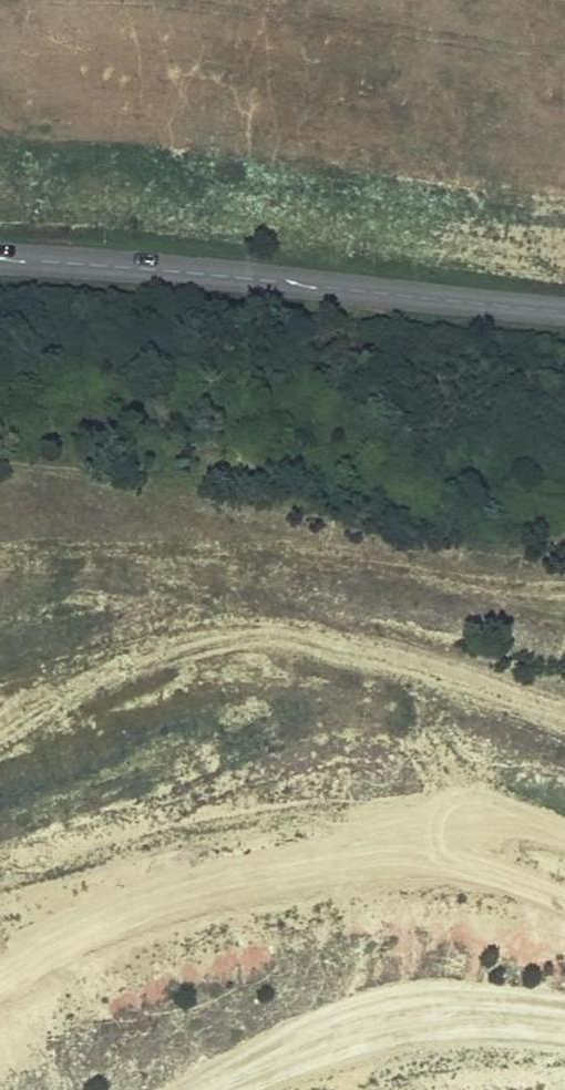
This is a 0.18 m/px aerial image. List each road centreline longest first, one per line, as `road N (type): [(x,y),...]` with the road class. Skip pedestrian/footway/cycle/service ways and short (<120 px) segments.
road 1 (track): [(564,915),(402,884),(216,908),(0,1007)]
road 2 (tertiary): [(564,309),(99,261),(0,259)]
road 3 (track): [(0,553),(92,546),(564,587)]

